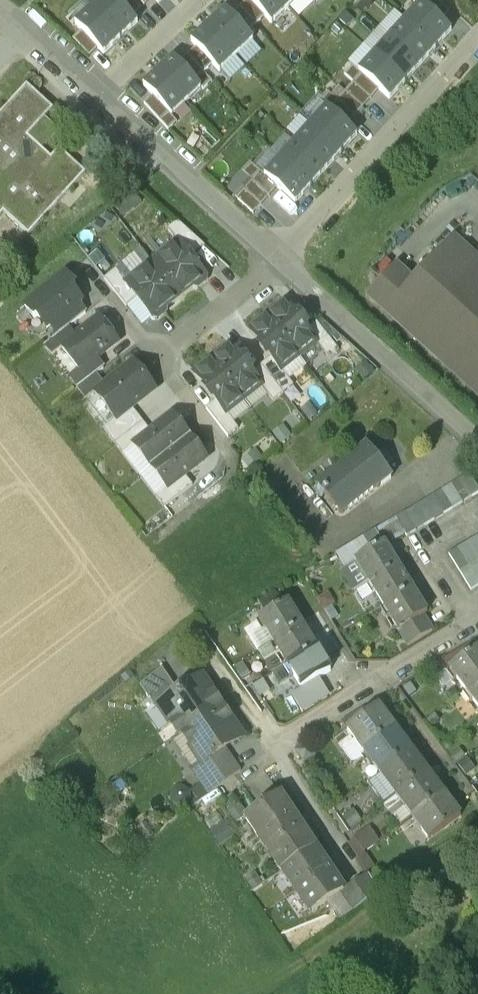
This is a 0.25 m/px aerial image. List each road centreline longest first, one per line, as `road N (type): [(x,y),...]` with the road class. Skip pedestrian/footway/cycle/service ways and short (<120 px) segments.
road 1 (residential): [(280,261),(477,41)]
road 2 (residential): [(280,261),(477,441)]
road 3 (residential): [(98,92),(280,261)]
road 4 (residential): [(477,623),(283,742)]
road 5 (residential): [(280,261),(162,355)]
road 6 (residential): [(98,92),(198,0)]
road 7 (residential): [(0,3),(98,92)]
road 8 (residential): [(213,633),(283,742)]
road 9 (residential): [(162,355),(240,458)]

